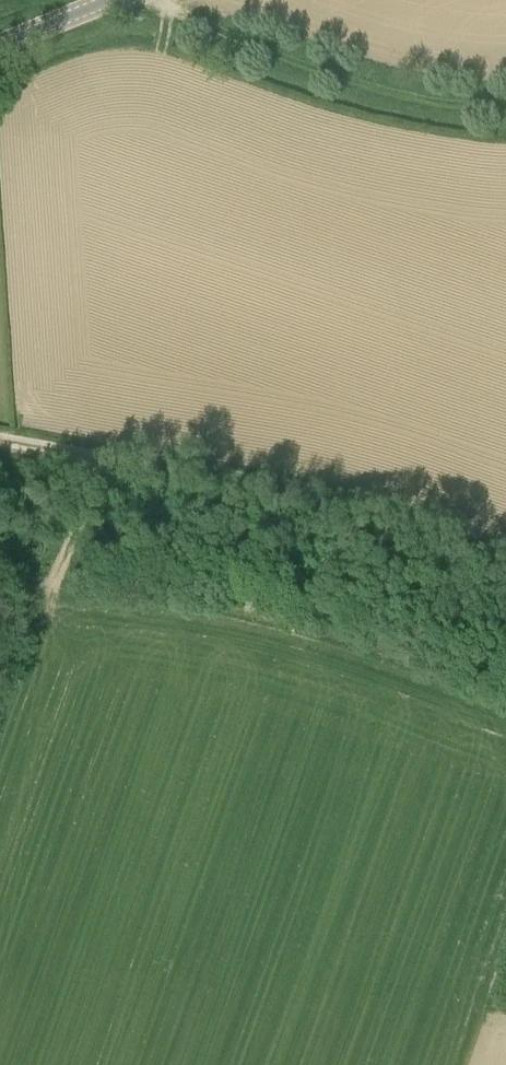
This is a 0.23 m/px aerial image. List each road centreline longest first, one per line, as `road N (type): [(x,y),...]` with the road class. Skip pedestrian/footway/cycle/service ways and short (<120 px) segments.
road 1 (track): [(505,558),(301,487),(0,442)]
road 2 (track): [(505,107),(391,90),(314,68),(155,0)]

